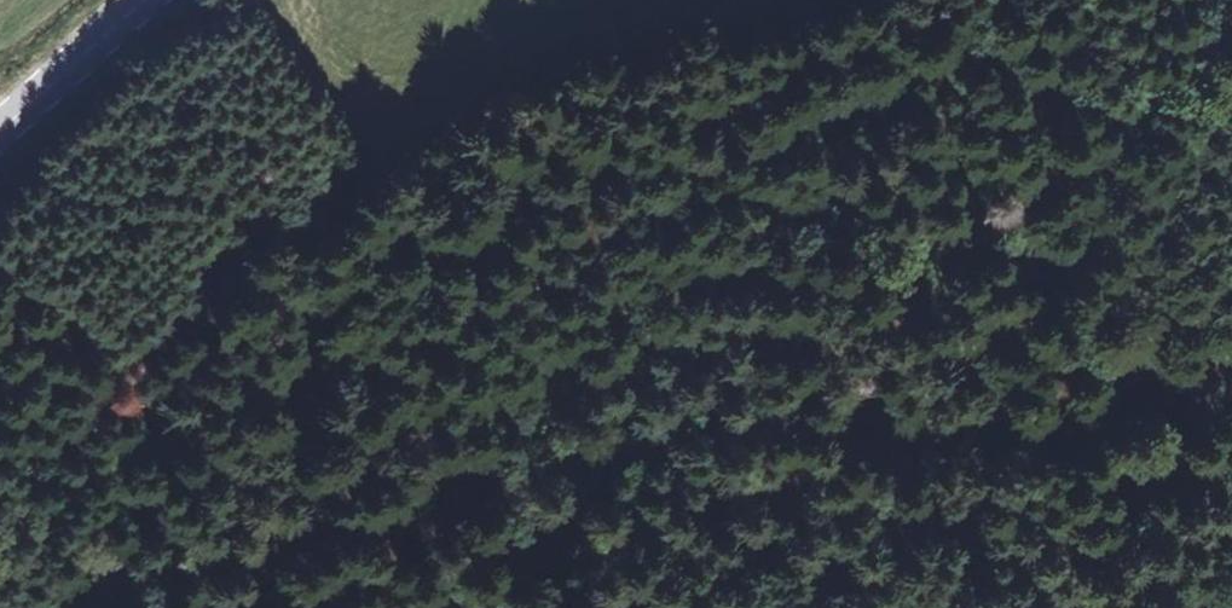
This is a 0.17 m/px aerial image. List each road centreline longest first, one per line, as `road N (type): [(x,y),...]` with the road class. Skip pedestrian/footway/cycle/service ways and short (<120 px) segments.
road 1 (secondary): [(150,0),(0,130)]

